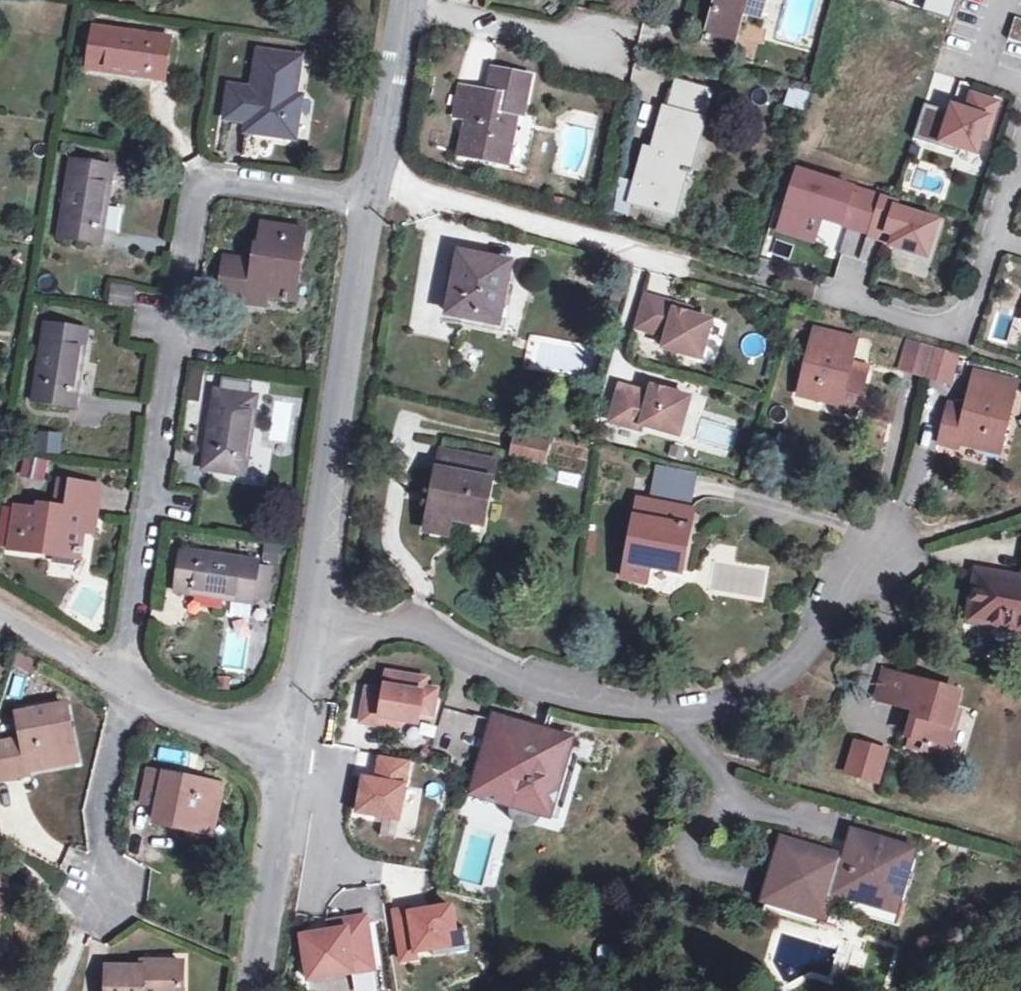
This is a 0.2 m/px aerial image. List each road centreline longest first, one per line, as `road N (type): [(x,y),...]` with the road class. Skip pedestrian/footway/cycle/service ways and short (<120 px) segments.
road 1 (residential): [(120,682),(201,187),(212,178),(348,199),(370,195)]
road 2 (residential): [(311,634),(404,624),(511,675),(681,715),(758,690),(790,668),(879,552)]
road 3 (unclassified): [(311,634),(370,195)]
road 4 (residential): [(370,195),(394,184),(681,263)]
road 5 (residential): [(1020,151),(961,322),(930,329),(846,302)]
road 6 (unclassified): [(248,990),(292,750)]
road 7 (residential): [(131,688),(97,811),(108,894)]
road 8 (residential): [(405,6),(611,48)]
road 9 (unclassified): [(370,195),(405,6)]
road 10 (residential): [(131,688),(232,732),(293,743)]
road 11 (residential): [(0,615),(120,682)]
road 12 (residential): [(292,750),(332,781),(327,853)]

